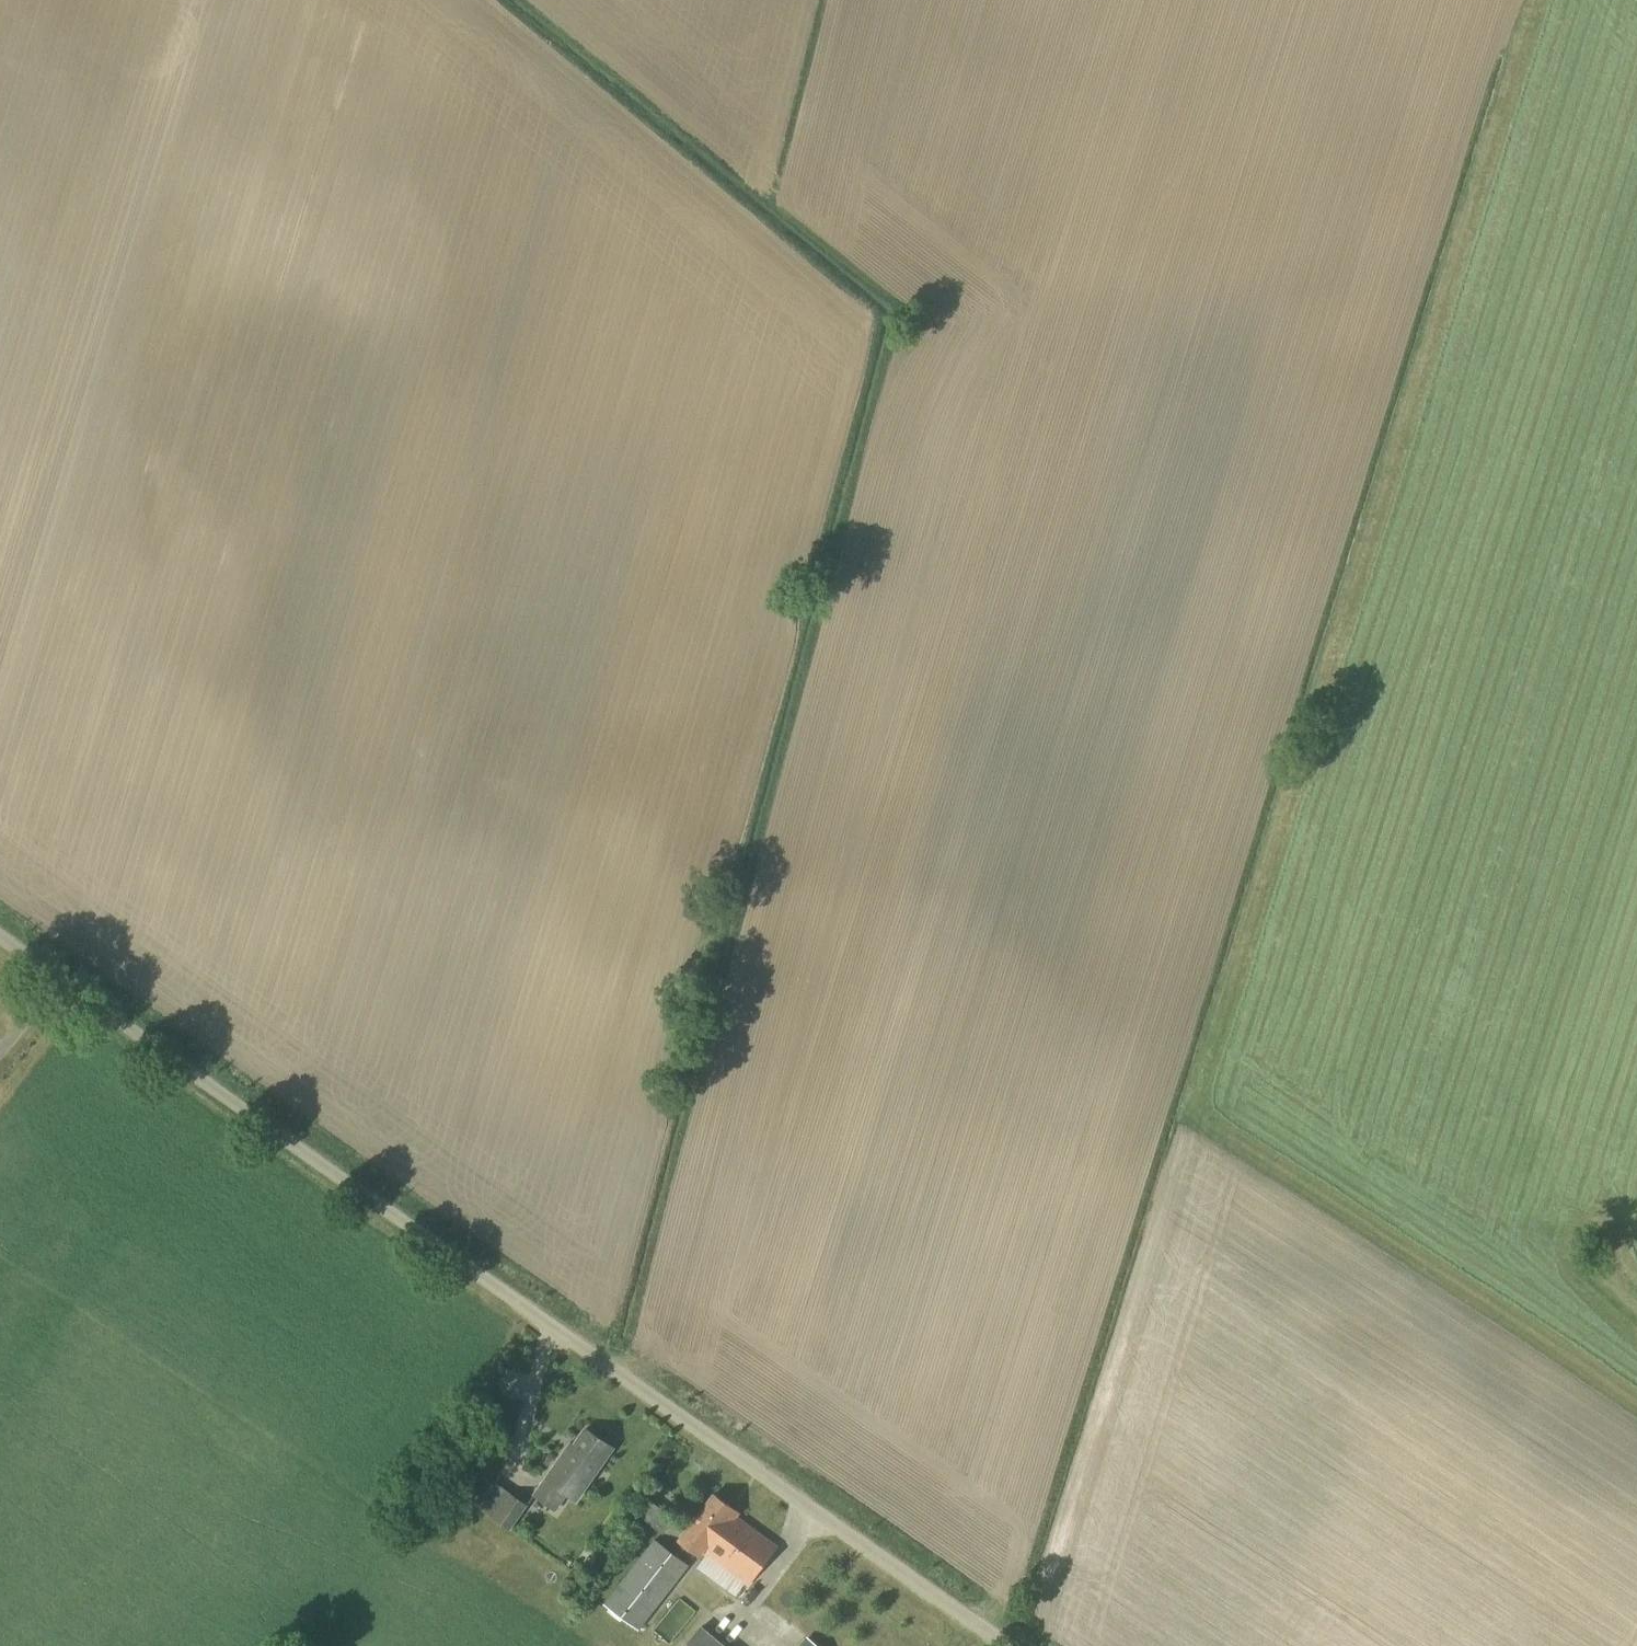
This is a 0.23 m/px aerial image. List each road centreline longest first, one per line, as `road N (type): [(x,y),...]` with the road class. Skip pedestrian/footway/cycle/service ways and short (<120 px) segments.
road 1 (unclassified): [(1011,1645),(0,936)]

